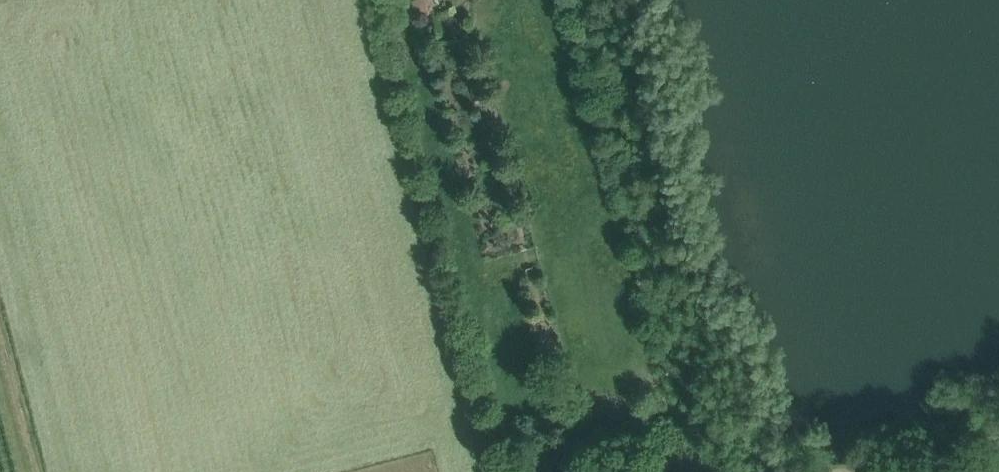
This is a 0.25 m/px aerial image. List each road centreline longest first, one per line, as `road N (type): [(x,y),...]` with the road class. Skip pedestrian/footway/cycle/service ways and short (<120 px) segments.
road 1 (track): [(998,436),(856,471)]

